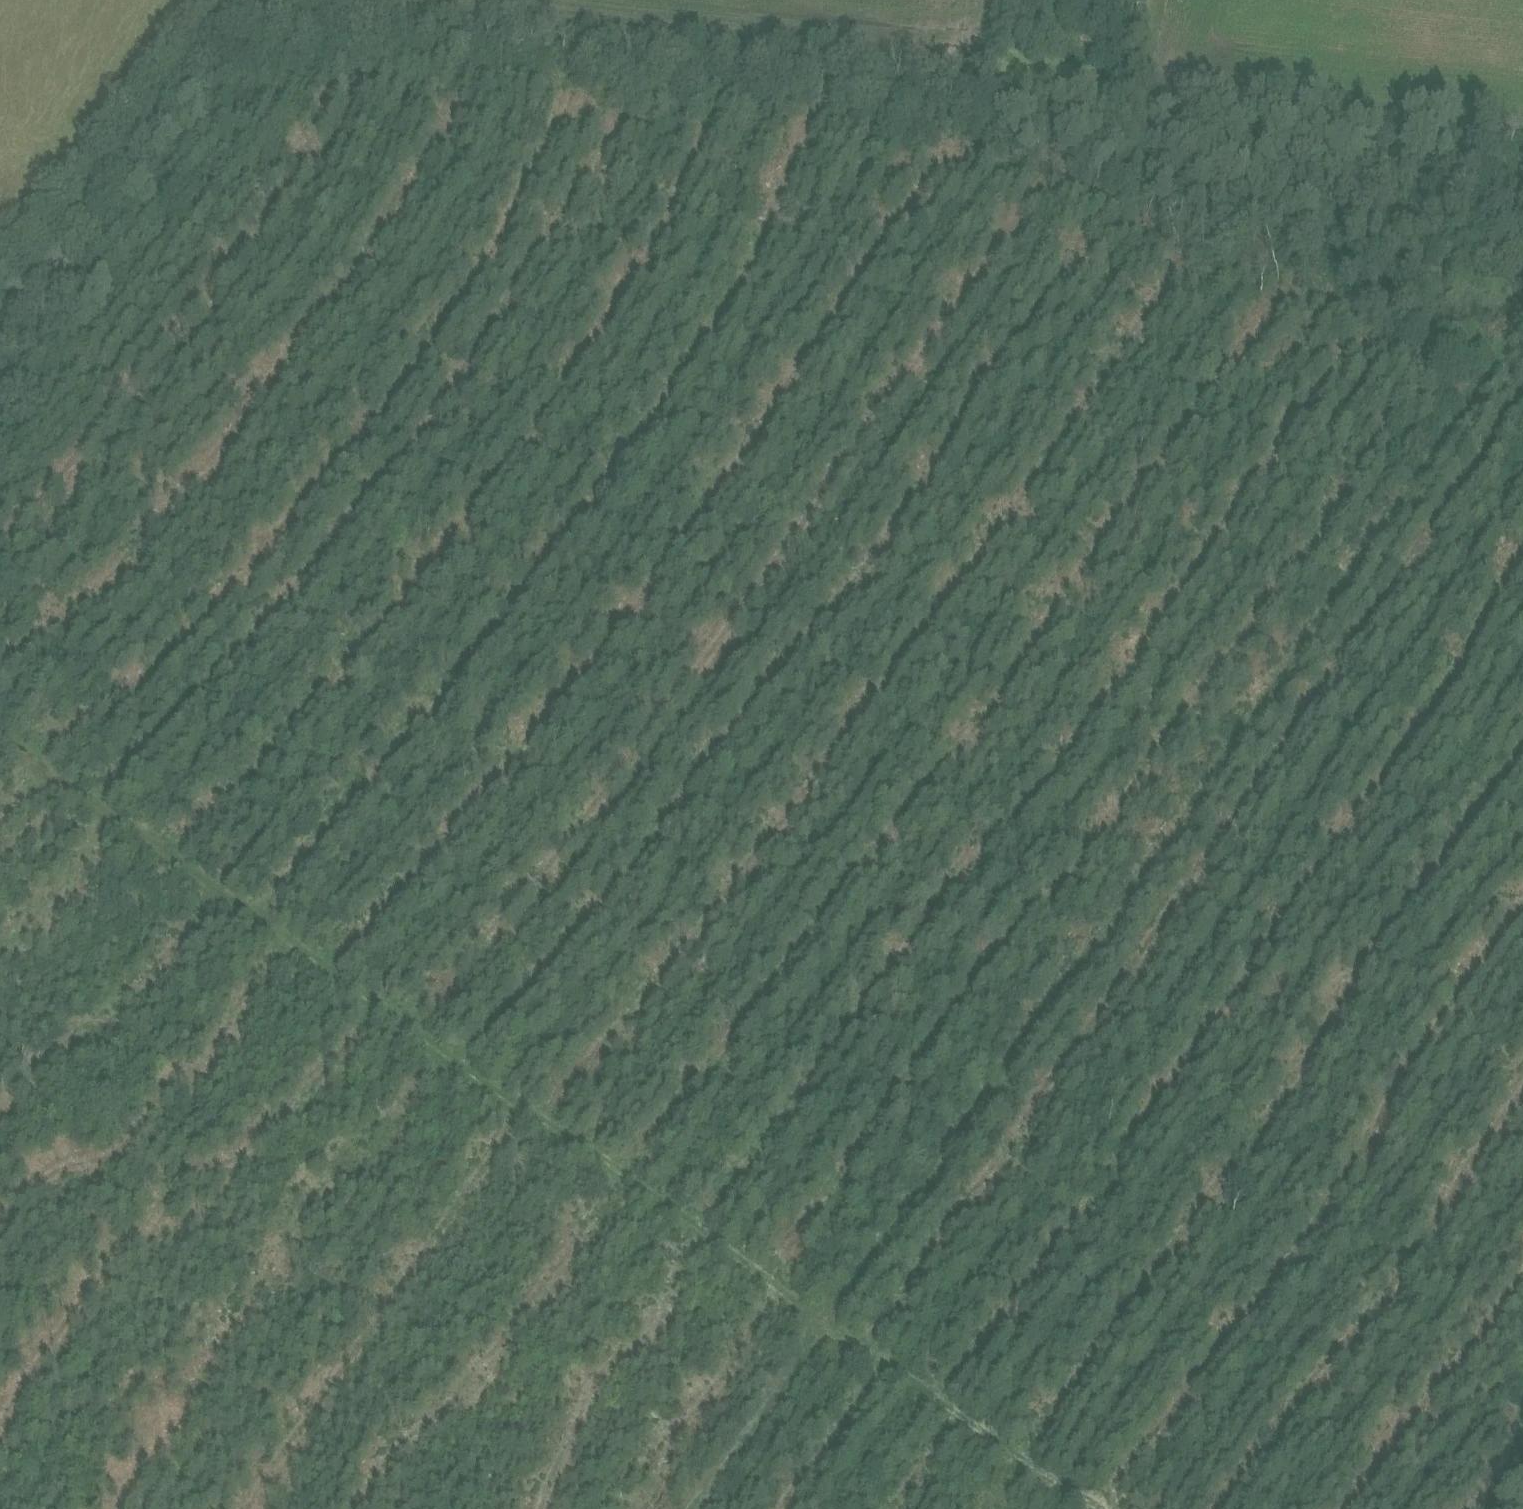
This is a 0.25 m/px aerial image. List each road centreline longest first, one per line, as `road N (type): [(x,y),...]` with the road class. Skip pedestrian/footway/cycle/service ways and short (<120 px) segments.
road 1 (residential): [(0,335),(248,0)]

